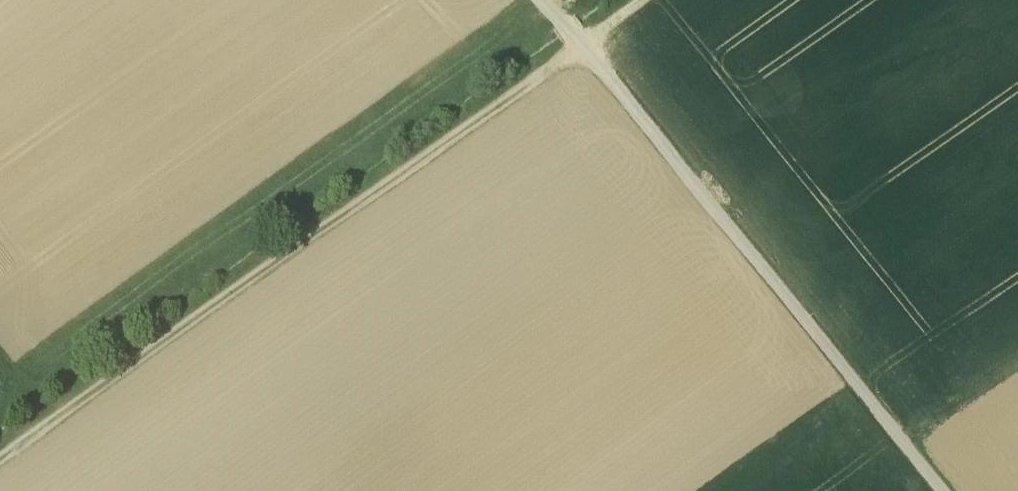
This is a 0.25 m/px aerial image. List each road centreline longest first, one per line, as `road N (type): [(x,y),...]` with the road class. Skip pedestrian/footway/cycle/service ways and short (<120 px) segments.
road 1 (track): [(0,460),(645,0)]
road 2 (track): [(541,0),(941,490)]

